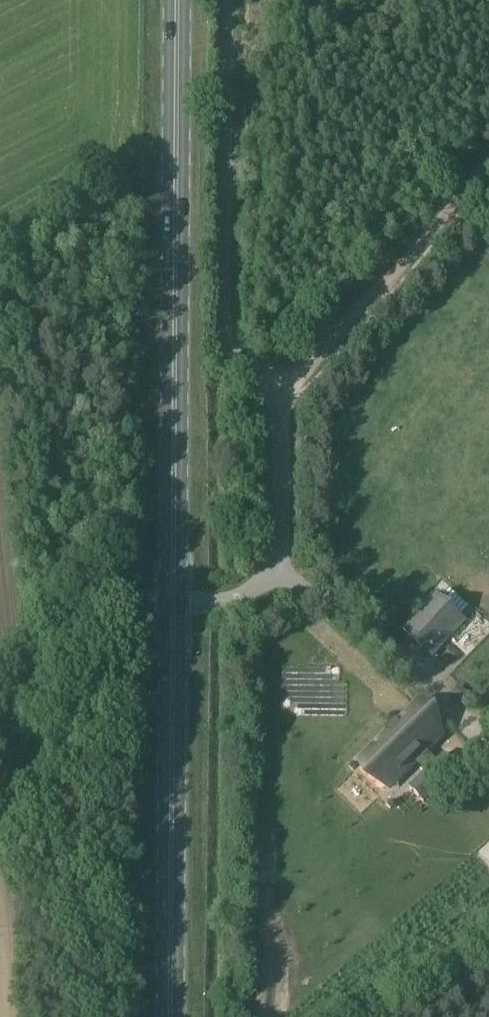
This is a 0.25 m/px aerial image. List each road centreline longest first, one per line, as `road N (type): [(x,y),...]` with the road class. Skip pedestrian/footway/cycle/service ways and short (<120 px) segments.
road 1 (unclassified): [(177,606),(249,596),(279,565),(284,540),(281,391),(241,370),(224,316),(227,0)]
road 2 (primary): [(177,606),(180,0)]
road 3 (primary): [(173,1016),(177,606)]
road 4 (track): [(488,160),(281,391)]
road 5 (unclassified): [(0,729),(115,606),(177,606)]

